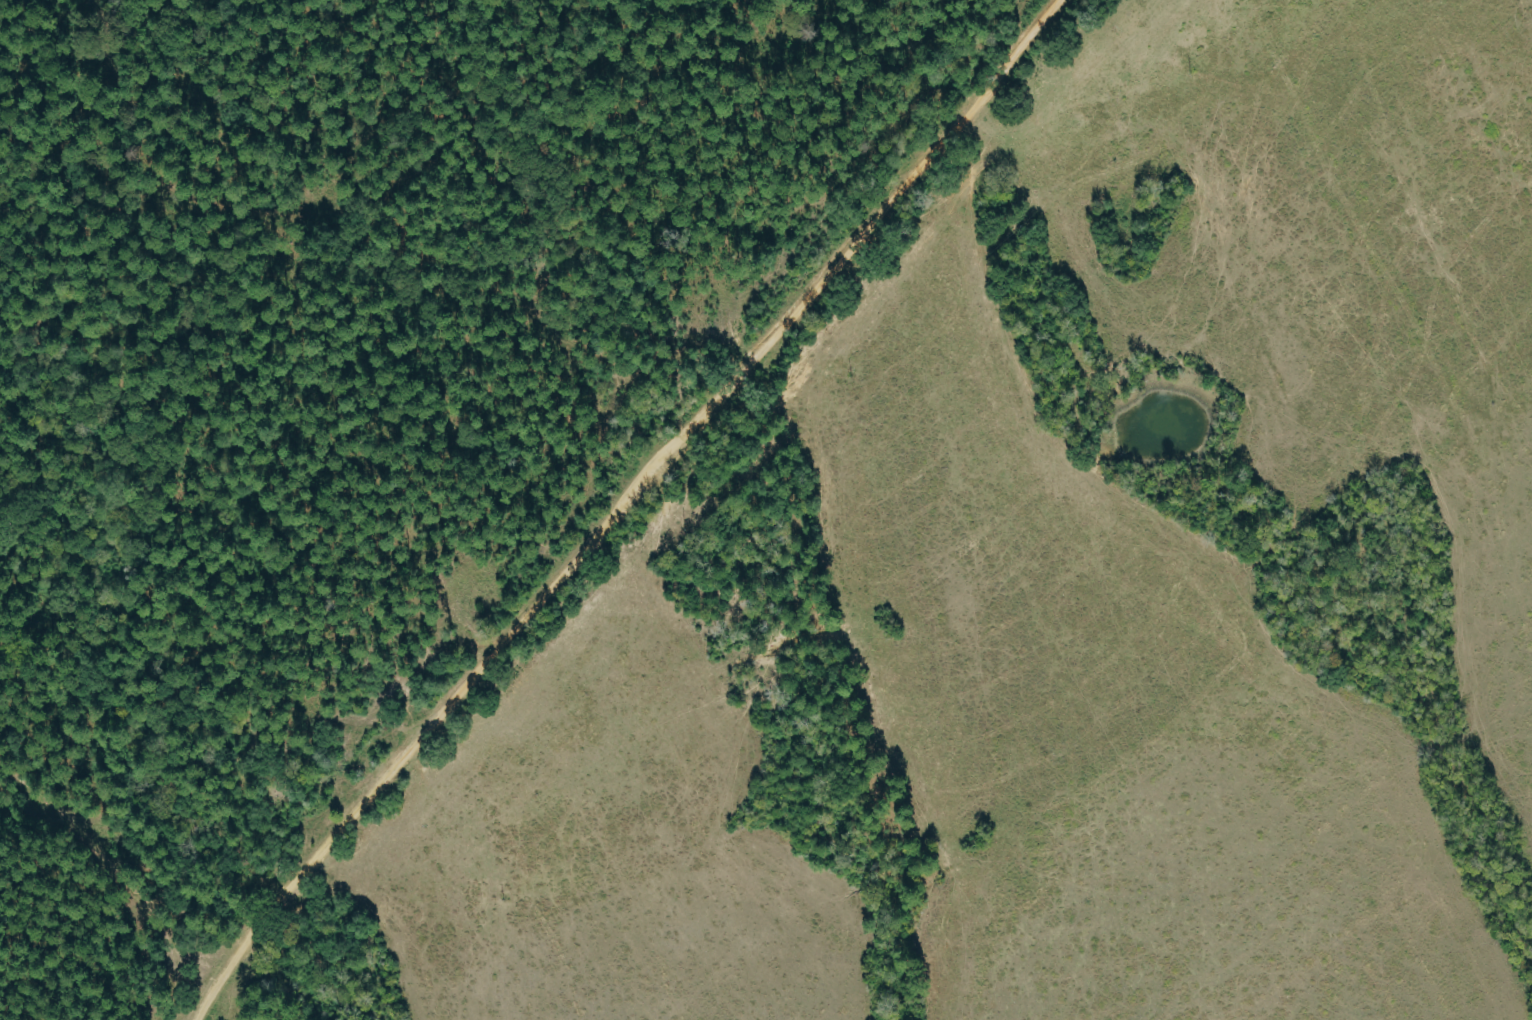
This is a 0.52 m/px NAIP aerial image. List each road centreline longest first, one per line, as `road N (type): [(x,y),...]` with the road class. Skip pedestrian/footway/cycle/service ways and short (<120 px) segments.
road 1 (residential): [(192,1019),(208,987),(338,828),(1059,0)]

